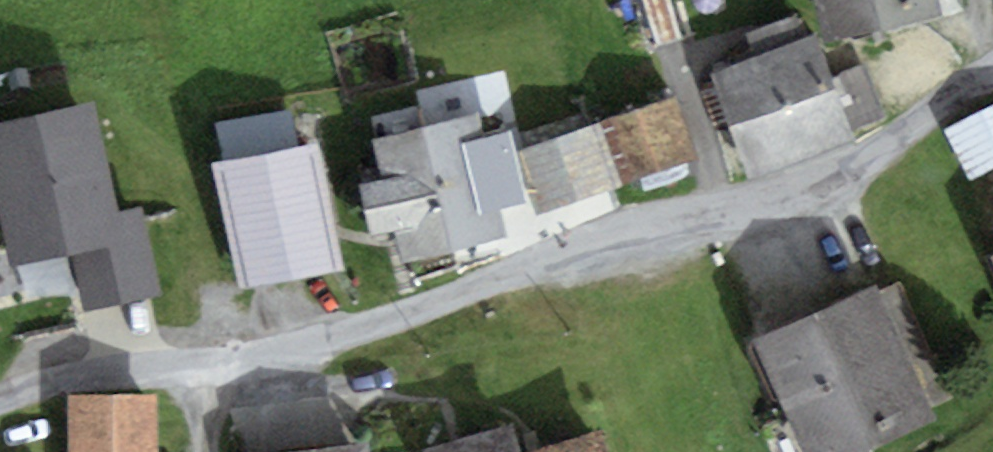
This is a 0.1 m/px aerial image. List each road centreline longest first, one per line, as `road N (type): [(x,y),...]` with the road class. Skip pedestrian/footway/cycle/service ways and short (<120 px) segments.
road 1 (residential): [(0,416),(138,380),(228,369),(515,286),(828,181),(992,85)]

